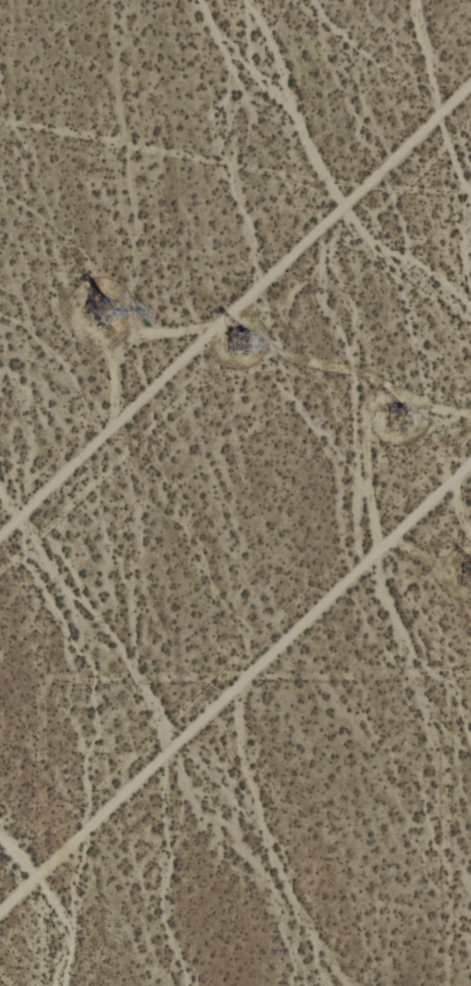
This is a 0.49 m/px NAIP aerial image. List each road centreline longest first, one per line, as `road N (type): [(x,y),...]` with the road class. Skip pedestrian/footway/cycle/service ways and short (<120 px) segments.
road 1 (track): [(470,87),(0,539)]
road 2 (track): [(0,915),(470,466)]

